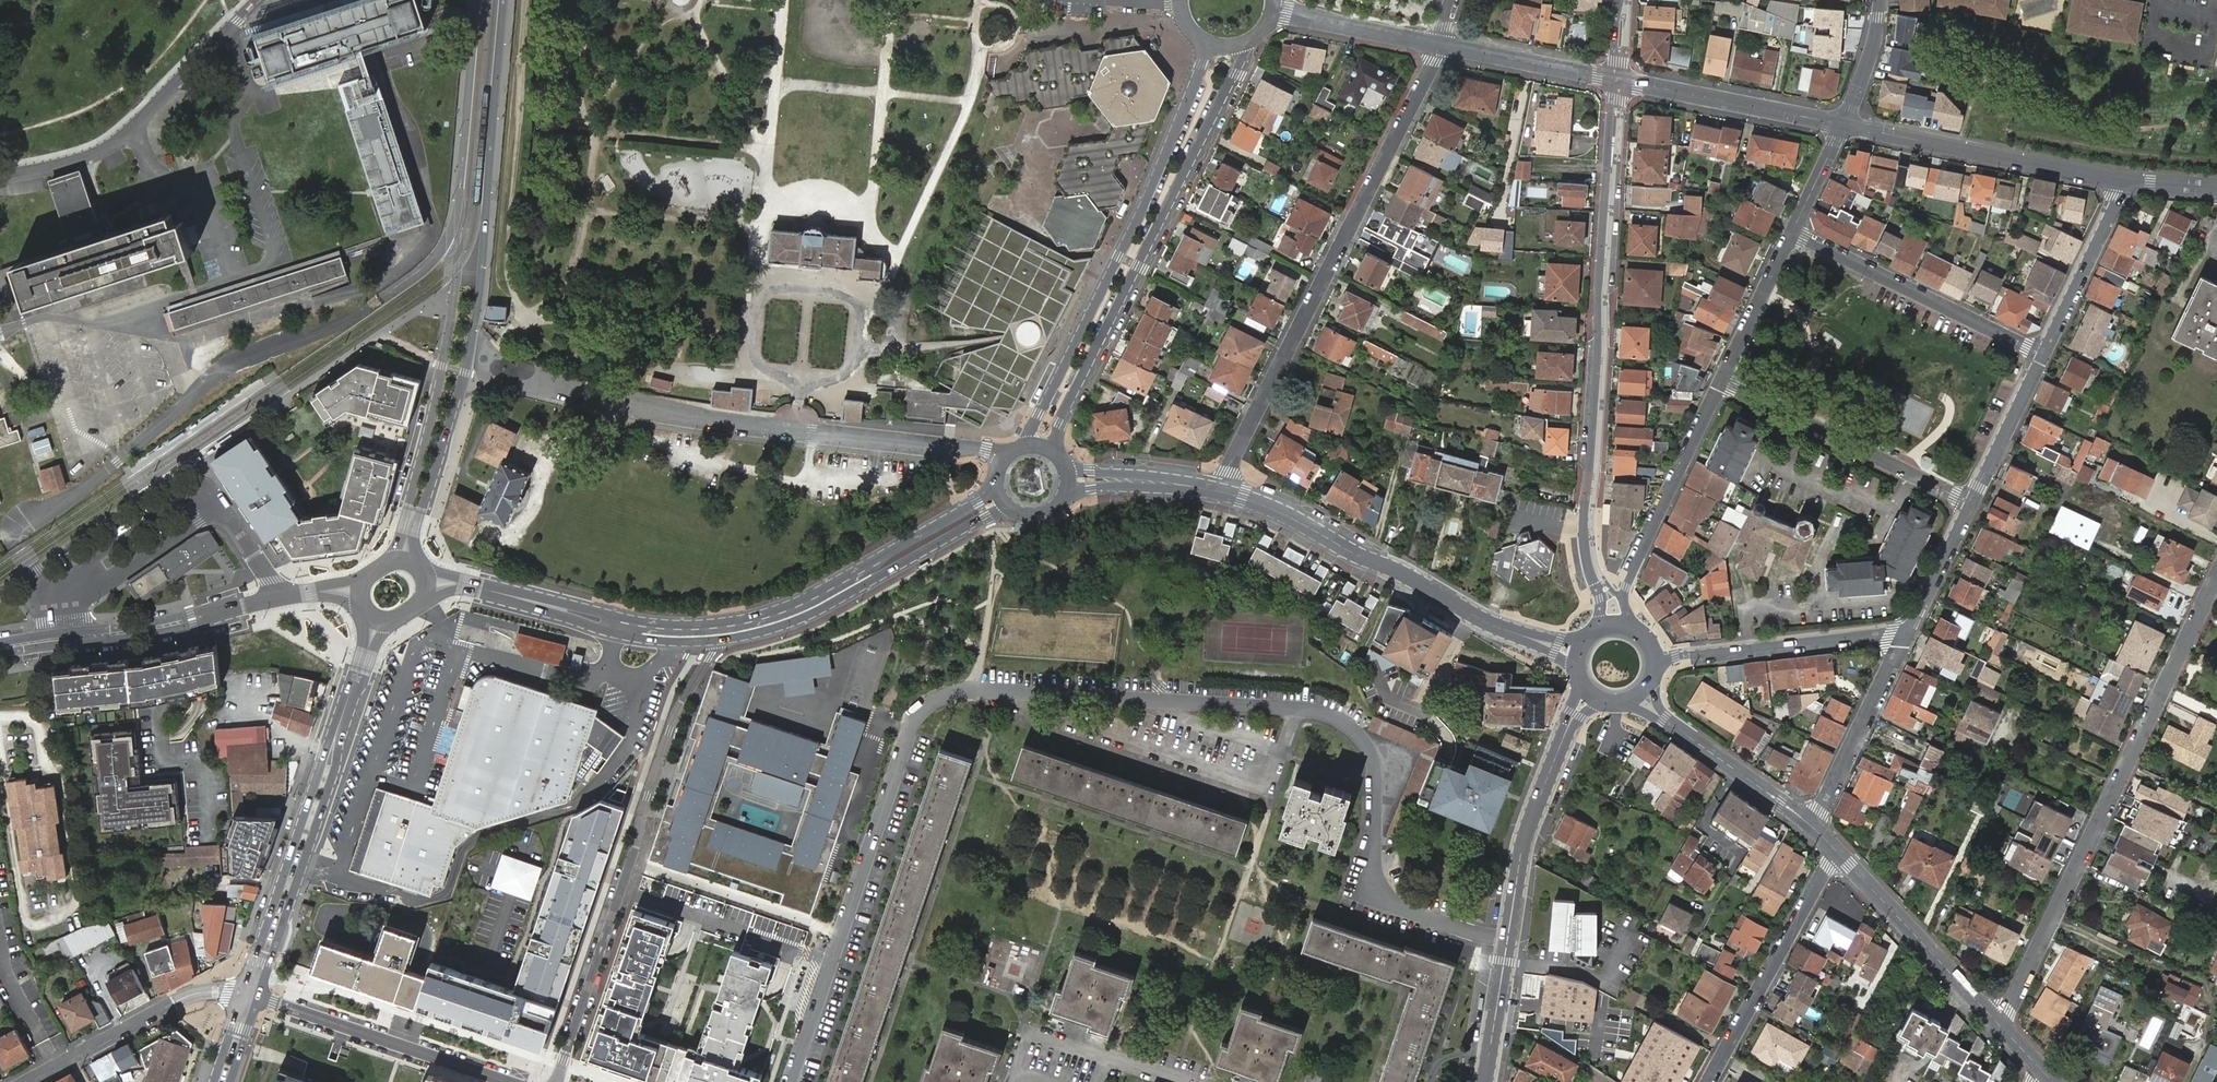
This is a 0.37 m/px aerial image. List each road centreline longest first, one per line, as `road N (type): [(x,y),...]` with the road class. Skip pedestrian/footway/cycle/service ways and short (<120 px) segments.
road 1 (secondary): [(413,568),(417,530),(476,323),(504,0)]
road 2 (secondary): [(477,0),(452,320),(427,436),(387,562)]
road 3 (tertiary): [(1611,79),(1584,530),(1600,599),(1594,632)]
road 4 (residential): [(1222,492),(1438,44)]
road 5 (residential): [(2216,578),(2006,1008),(1994,1019)]
road 6 (residential): [(555,1081),(670,731),(726,640)]
road 7 (tertiary): [(999,489),(814,595),(757,617),(670,625),(559,609)]
road 8 (residential): [(1057,452),(1060,423),(1245,44)]
road 9 (residential): [(1206,42),(1192,91),(1119,256),(1022,445)]
road 10 (residential): [(0,764),(21,917),(35,924),(71,911),(77,893),(59,780),(43,763),(39,728),(15,715)]
road 11 (tertiary): [(1484,1081),(1521,852),(1589,695)]
road 12 (secondary): [(259,998),(375,647),(394,620)]
road 13 (secondary): [(365,613),(360,653),(244,993)]
road 14 (tertiary): [(1577,655),(1492,624),(1281,512),(1222,492)]
road 15 (unclassified): [(0,174),(73,161),(113,143),(257,0)]
road 16 (tertiary): [(726,640),(821,610),(1008,505)]
road 17 (secondary): [(0,648),(141,631),(308,591)]
road 18 (track): [(758,287),(785,0)]
road 19 (track): [(986,47),(971,102),(890,279),(861,298)]
road 20 (residential): [(1843,124),(2120,179)]
road 21 (residential): [(1721,378),(1972,502)]
road 22 (residential): [(1640,633),(1624,595),(1721,378)]
road 23 (residential): [(1791,231),(2042,351)]
road 24 (residential): [(1707,1081),(1839,854)]
road 25 (residential): [(508,1081),(259,998)]
road 26 (track): [(754,364),(734,377),(677,372),(548,337),(527,319),(517,327)]
road 27 (residential): [(1656,661),(1889,633),(1902,639)]
road 28 (residential): [(244,993),(174,1002),(27,1081)]
road 29 (residential): [(1611,79),(1843,124)]
road 30 (tertiary): [(1839,854),(1994,1019)]
road 31 (track): [(893,0),(871,214)]
road 32 (tertiary): [(1640,697),(1808,822)]
road 33 (residential): [(1808,822),(1902,639)]
road 34 (residential): [(2042,351),(2120,179)]
road 35 (residential): [(1438,44),(1611,79)]
road 36 (tertiary): [(559,609),(618,634),(726,640)]
road 37 (residential): [(1274,11),(1438,44)]
road 38 (residential): [(1972,502),(2042,351)]
road 39 (residential): [(1791,231),(1721,378)]
road 40 (tertiary): [(1065,498),(1104,487),(1222,492)]
road 41 (tertiary): [(1222,492),(1066,464)]
road 42 (residential): [(1902,639),(1972,502)]
road 43 (track): [(801,389),(754,364),(758,287)]
road 44 (residential): [(1880,0),(1871,52),(1843,124)]
road 45 (track): [(861,298),(854,369),(801,389)]
road 46 (track): [(974,17),(980,43),(992,49),(1011,41),(1009,11),(979,12)]

